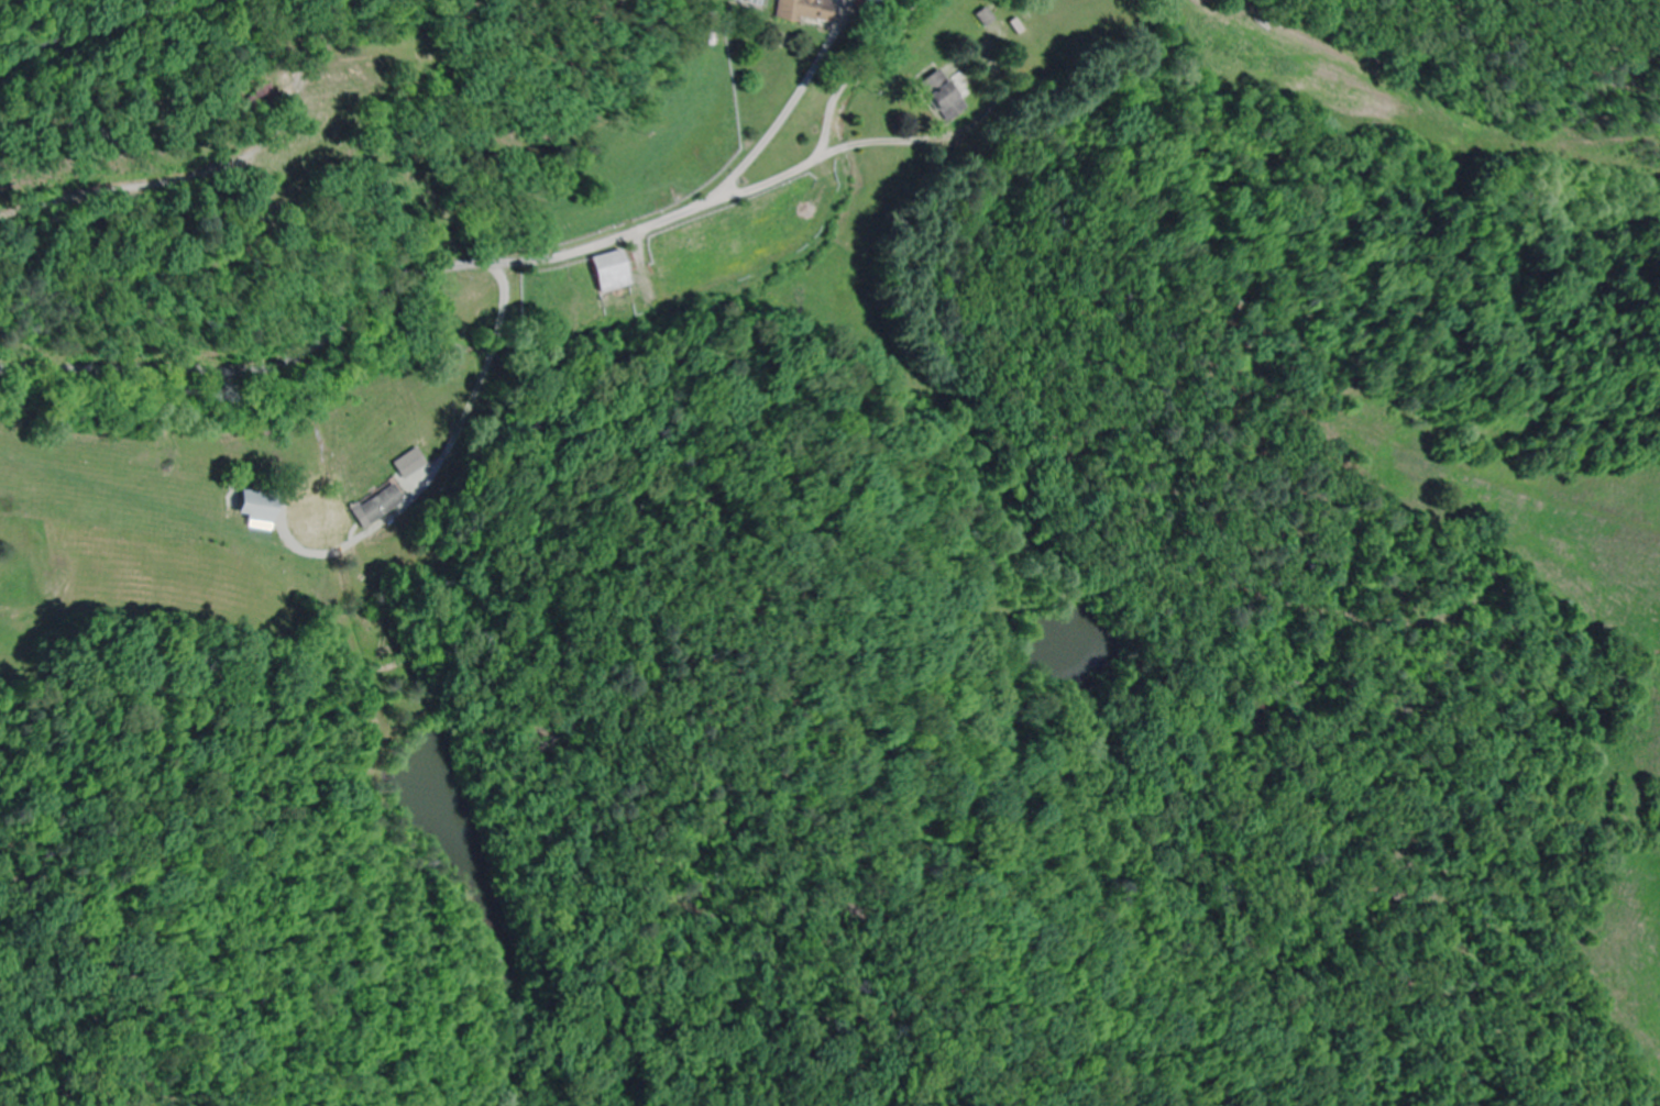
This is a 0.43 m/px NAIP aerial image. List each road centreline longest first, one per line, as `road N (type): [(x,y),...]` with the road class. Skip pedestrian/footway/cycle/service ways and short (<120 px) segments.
road 1 (residential): [(707,208),(583,253),(419,281),(261,373),(0,368)]

